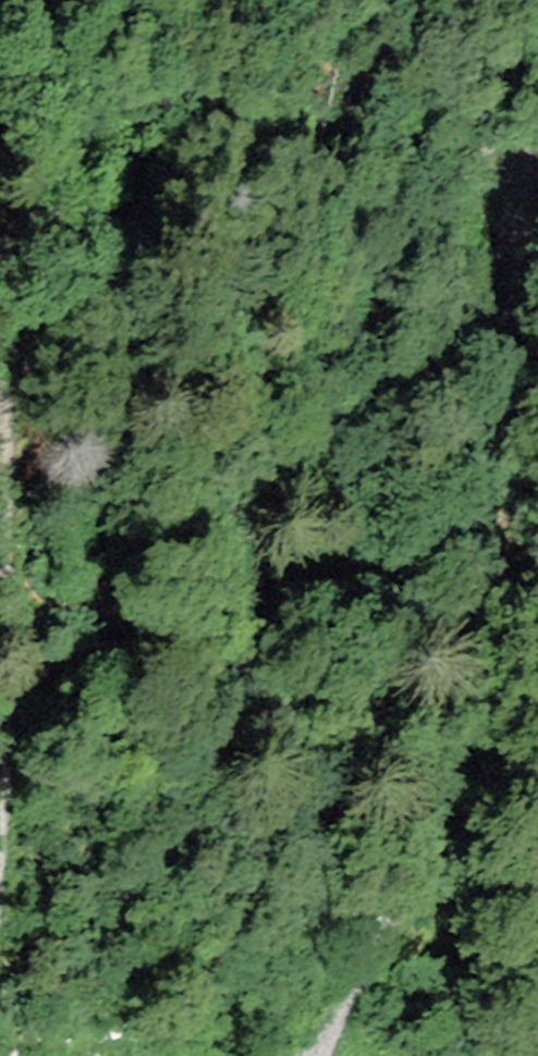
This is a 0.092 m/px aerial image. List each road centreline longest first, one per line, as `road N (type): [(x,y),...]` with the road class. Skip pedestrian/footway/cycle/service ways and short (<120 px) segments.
road 1 (track): [(537,168),(526,196),(487,470),(401,859),(319,1055)]
road 2 (track): [(0,825),(23,593),(0,242)]

